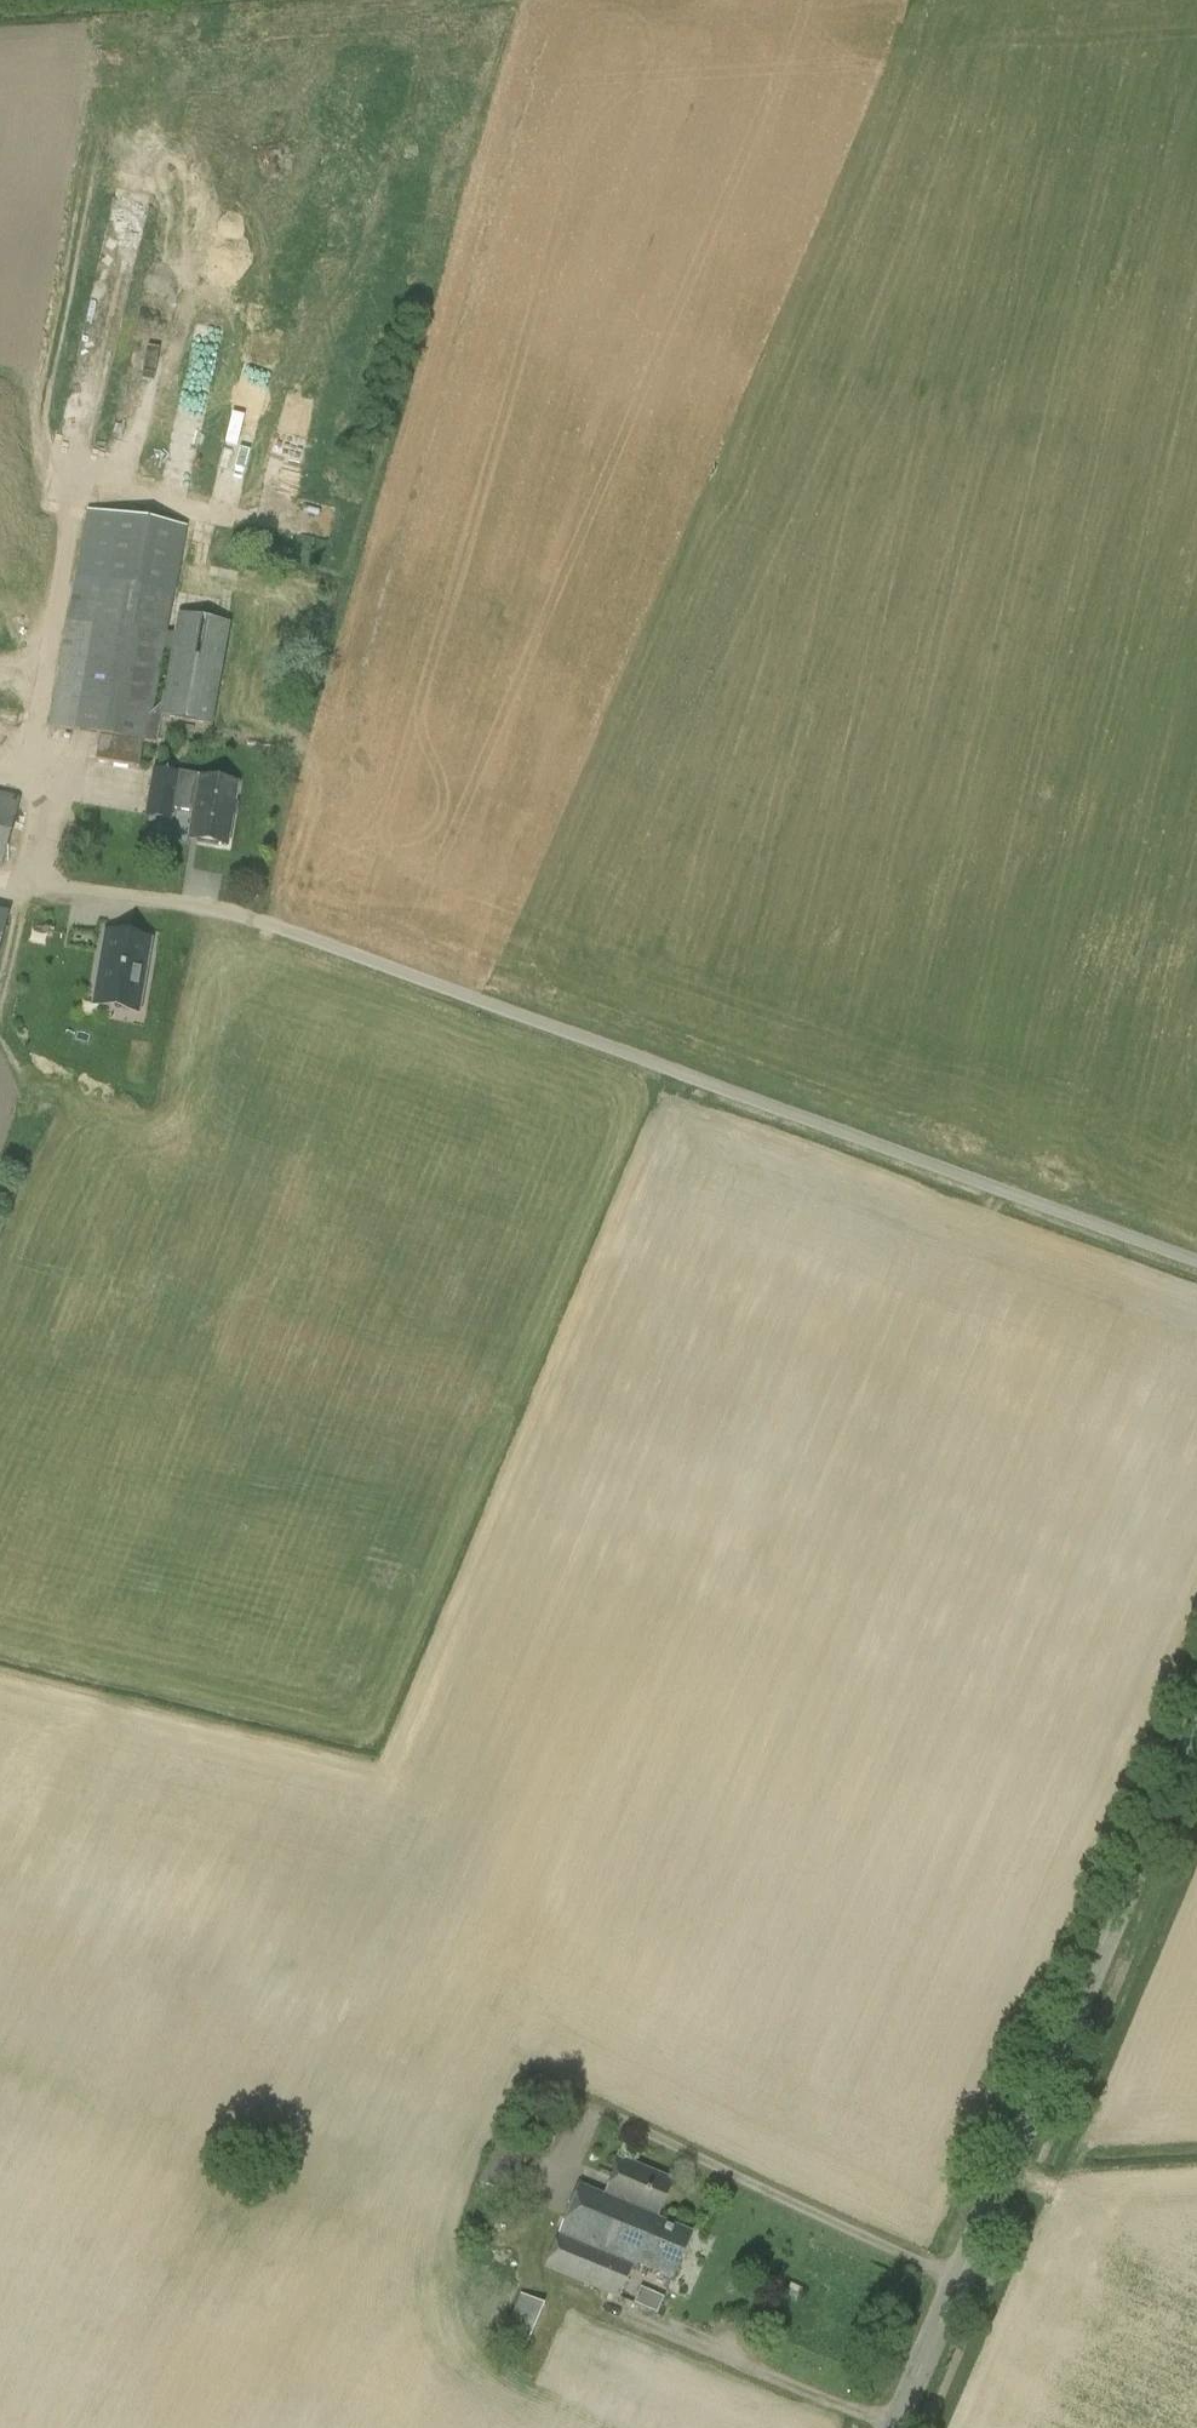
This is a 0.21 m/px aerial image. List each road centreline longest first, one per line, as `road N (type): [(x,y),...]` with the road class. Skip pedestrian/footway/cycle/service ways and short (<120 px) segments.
road 1 (unclassified): [(1196,1261),(342,945),(201,910)]
road 2 (tertiary): [(890,2427),(1196,1725)]

